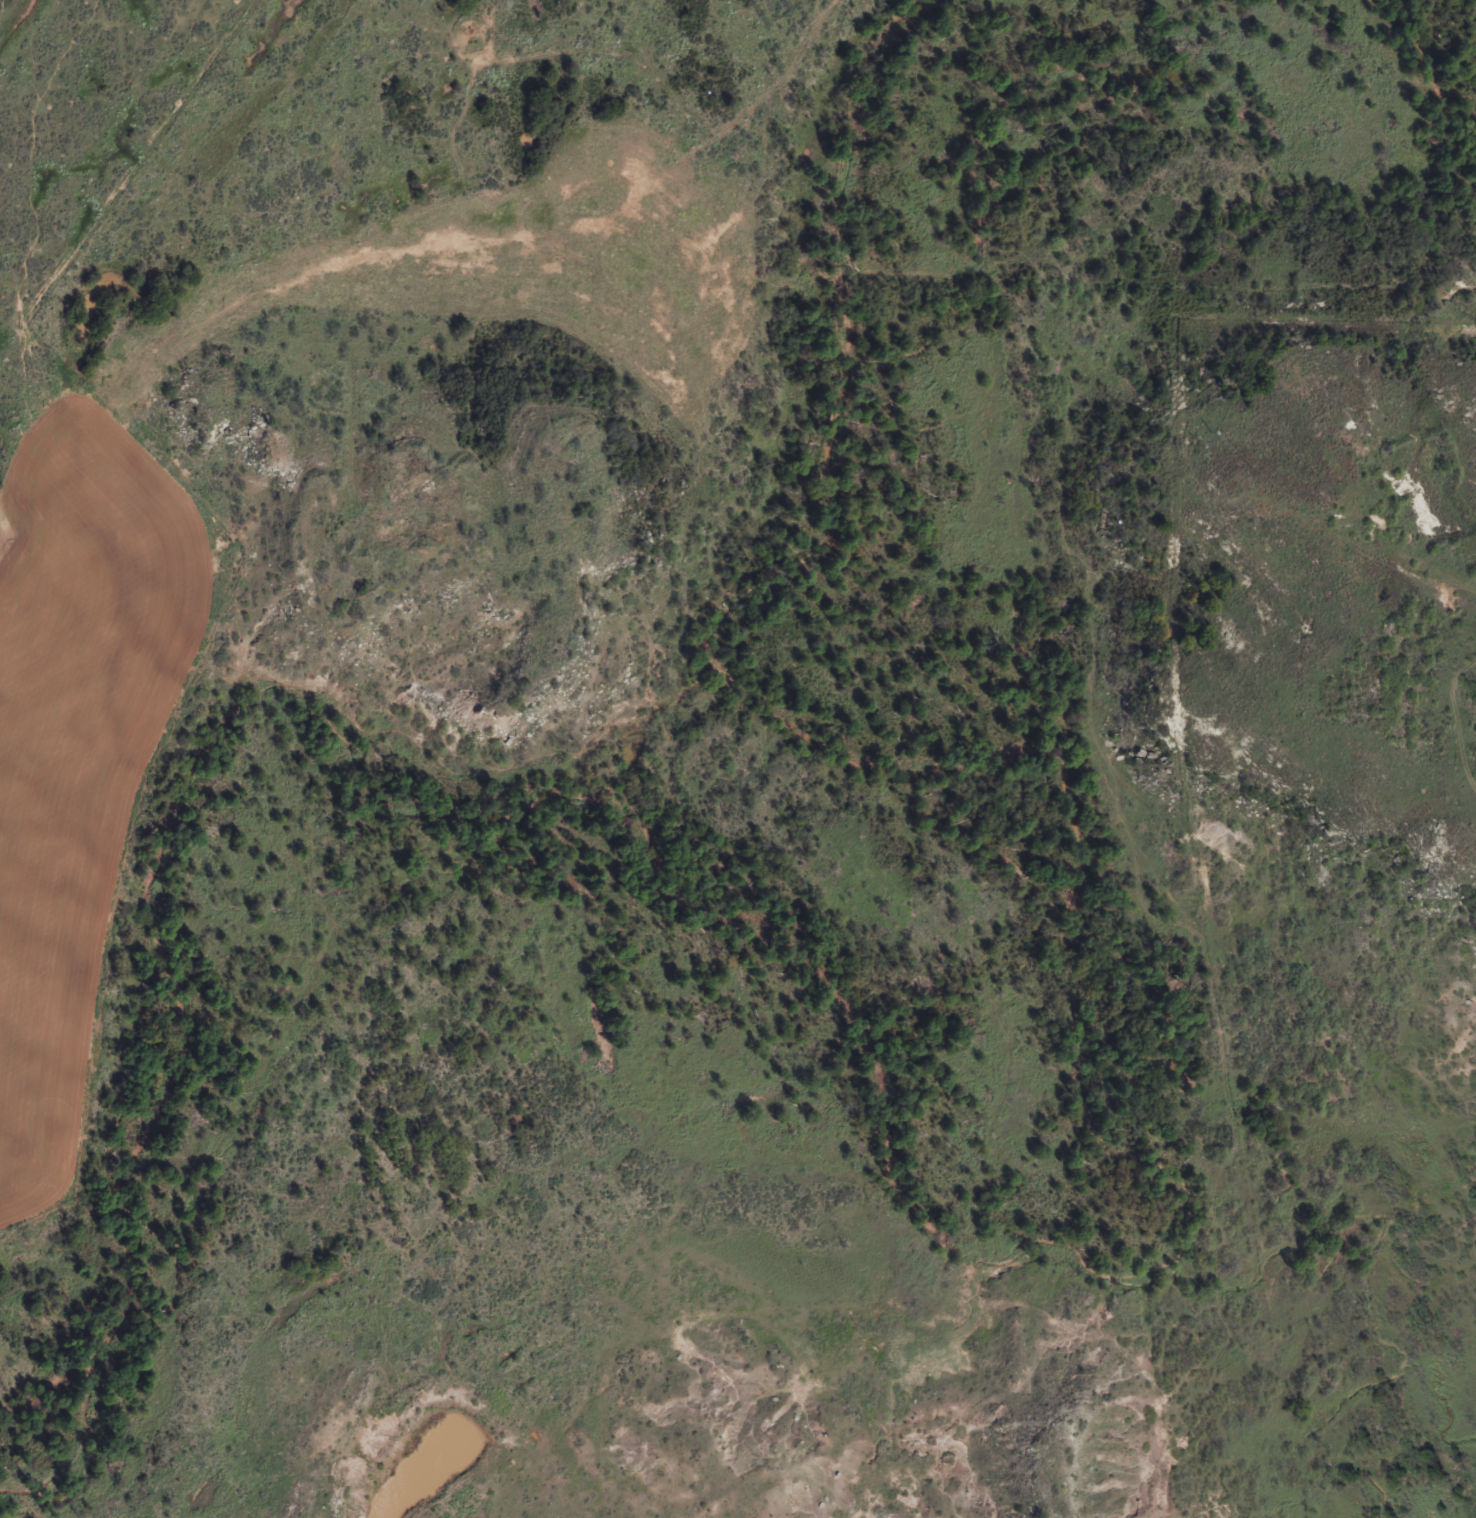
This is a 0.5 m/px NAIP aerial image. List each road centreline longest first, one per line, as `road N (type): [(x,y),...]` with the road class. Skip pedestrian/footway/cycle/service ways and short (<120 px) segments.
road 1 (residential): [(0,580),(128,425),(261,342),(578,267),(706,200),(752,143),(811,0)]

